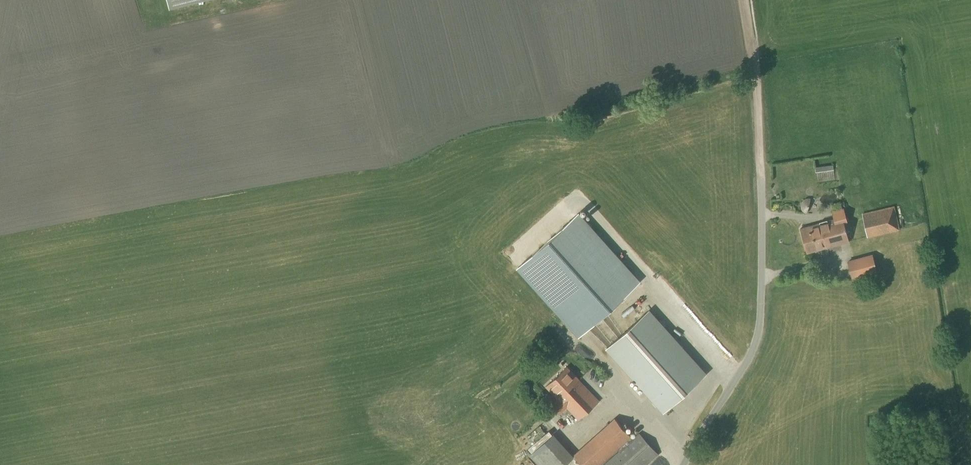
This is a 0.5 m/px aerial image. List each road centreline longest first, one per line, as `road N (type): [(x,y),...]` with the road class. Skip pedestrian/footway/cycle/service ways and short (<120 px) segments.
road 1 (unclassified): [(684,464),(758,334),(762,177)]
road 2 (track): [(762,177),(744,0)]

